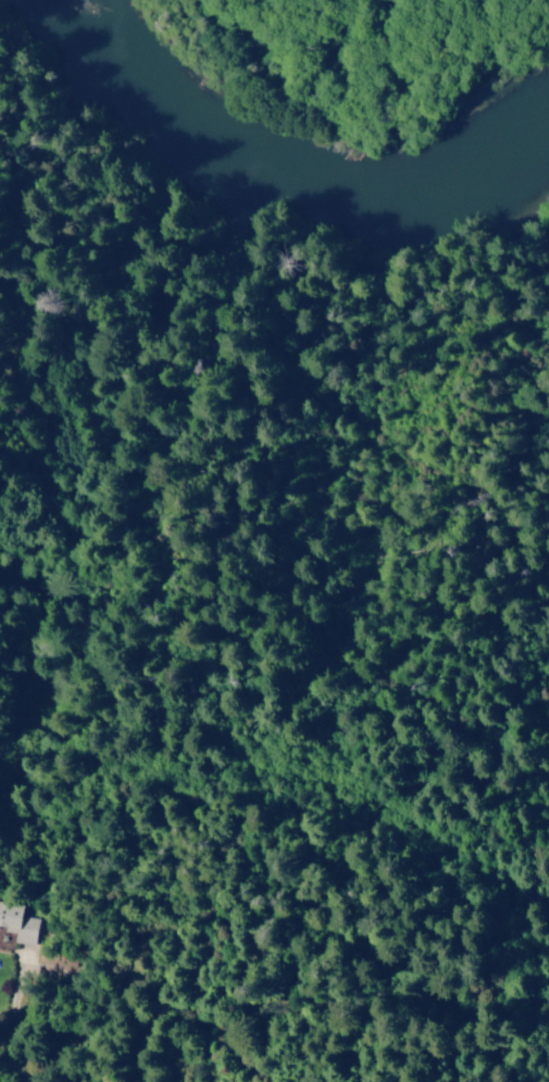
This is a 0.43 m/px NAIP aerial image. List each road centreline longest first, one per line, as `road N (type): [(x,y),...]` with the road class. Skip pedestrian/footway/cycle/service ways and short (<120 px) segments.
road 1 (residential): [(0,816),(35,822),(141,770),(177,763),(249,762),(350,779),(402,807),(444,847),(548,997)]

